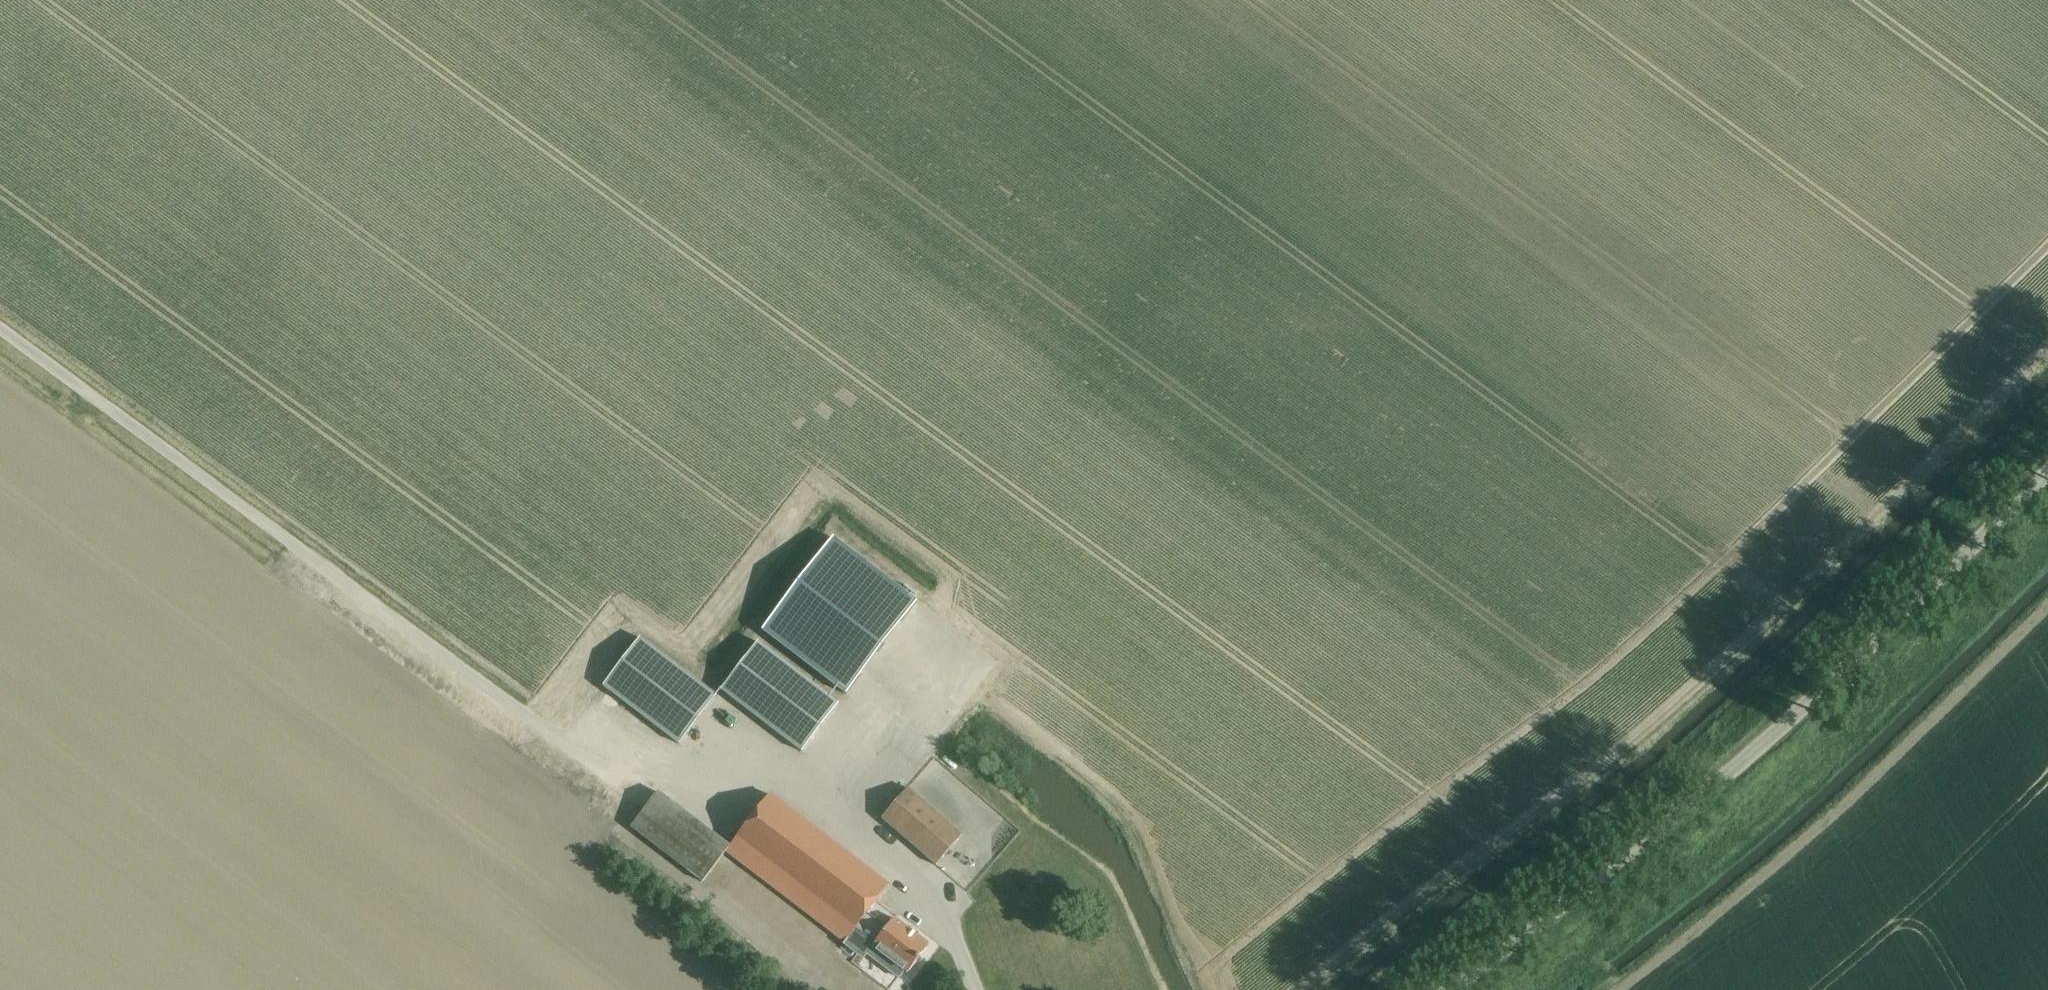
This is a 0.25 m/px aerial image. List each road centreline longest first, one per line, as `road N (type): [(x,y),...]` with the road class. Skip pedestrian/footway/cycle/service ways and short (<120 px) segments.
road 1 (unclassified): [(1448,989),(1682,815),(2047,474)]
road 2 (track): [(627,770),(516,709),(0,330)]

